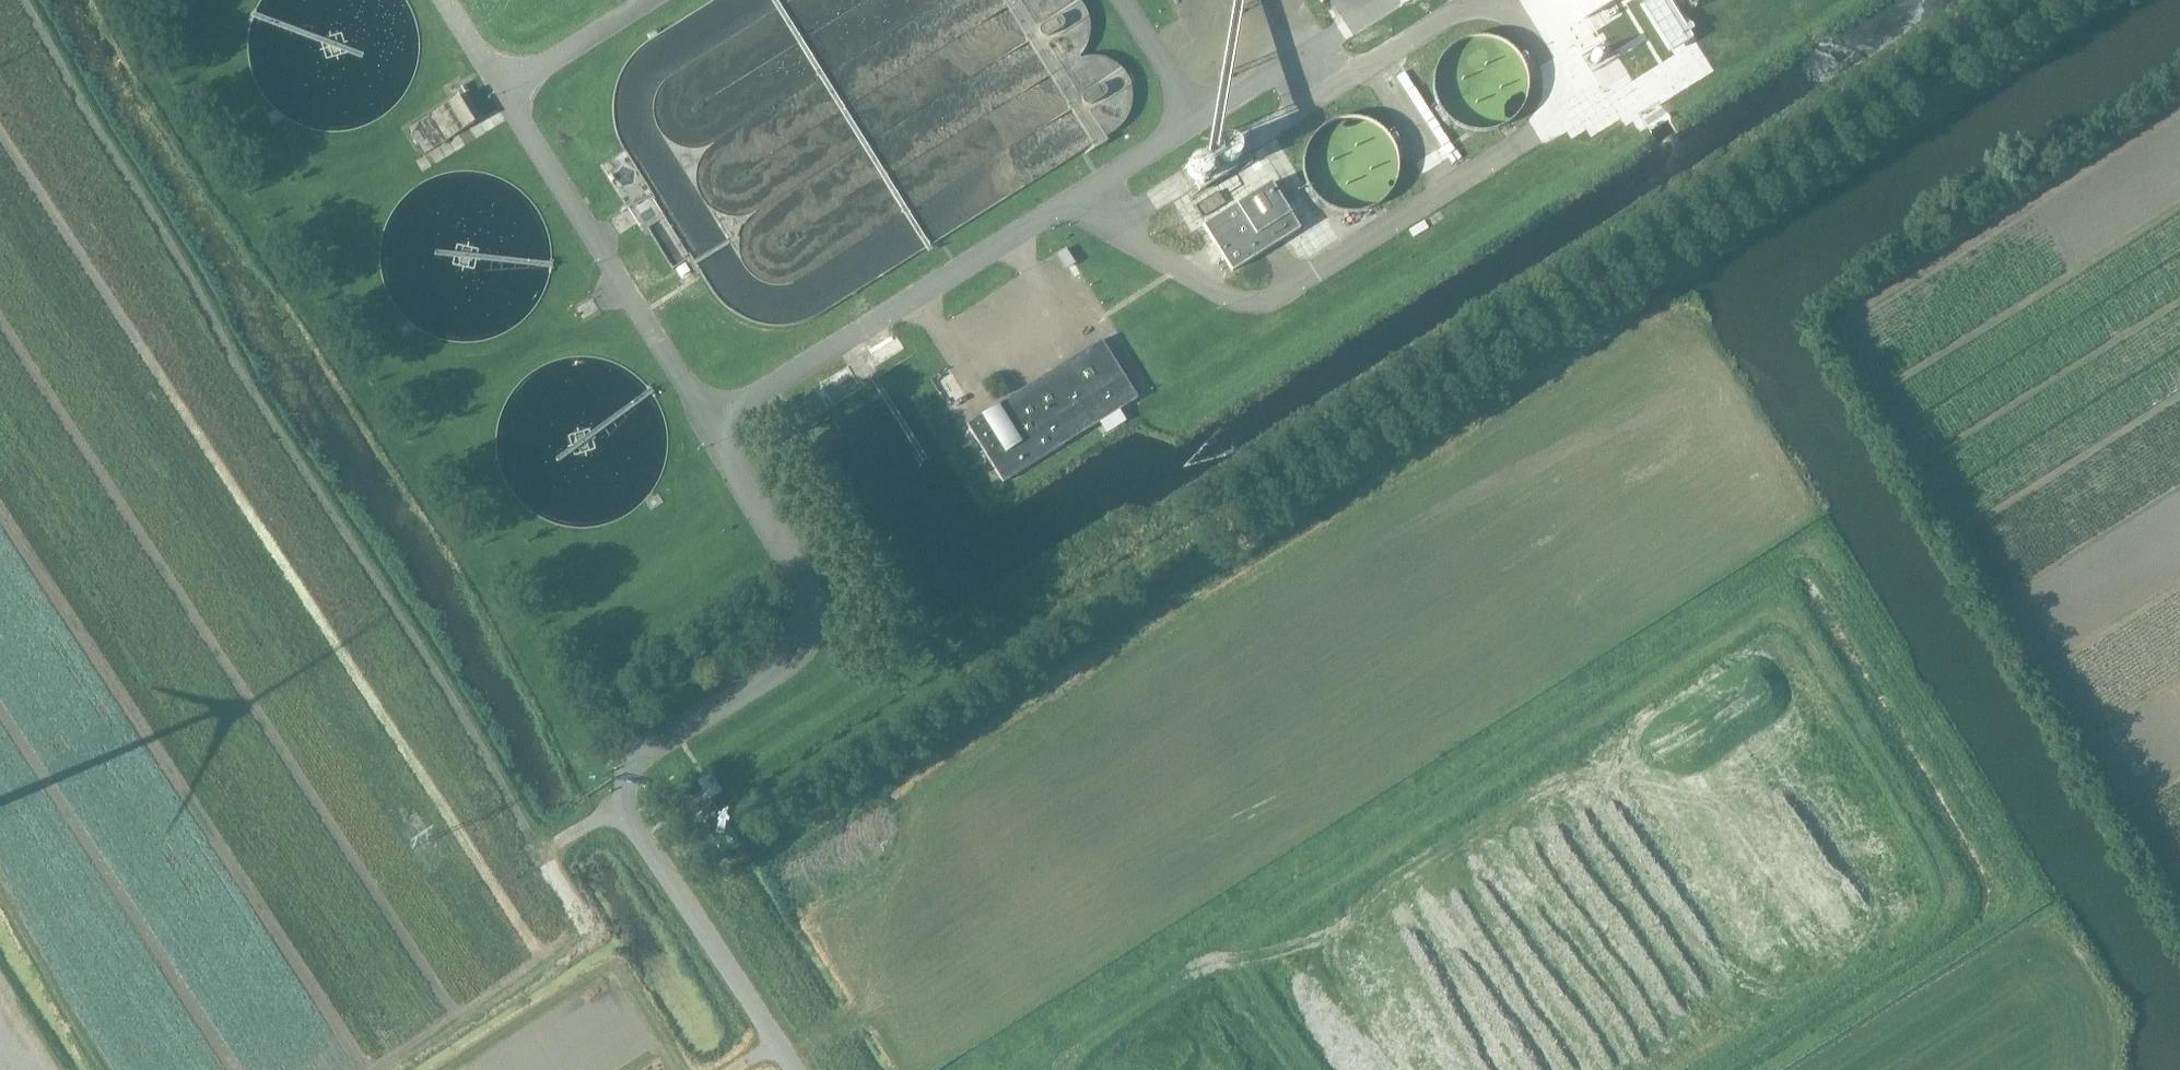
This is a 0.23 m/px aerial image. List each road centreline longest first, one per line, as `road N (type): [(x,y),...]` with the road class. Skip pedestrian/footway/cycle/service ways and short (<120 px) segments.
road 1 (unclassified): [(791,1069),(634,824),(624,785)]

